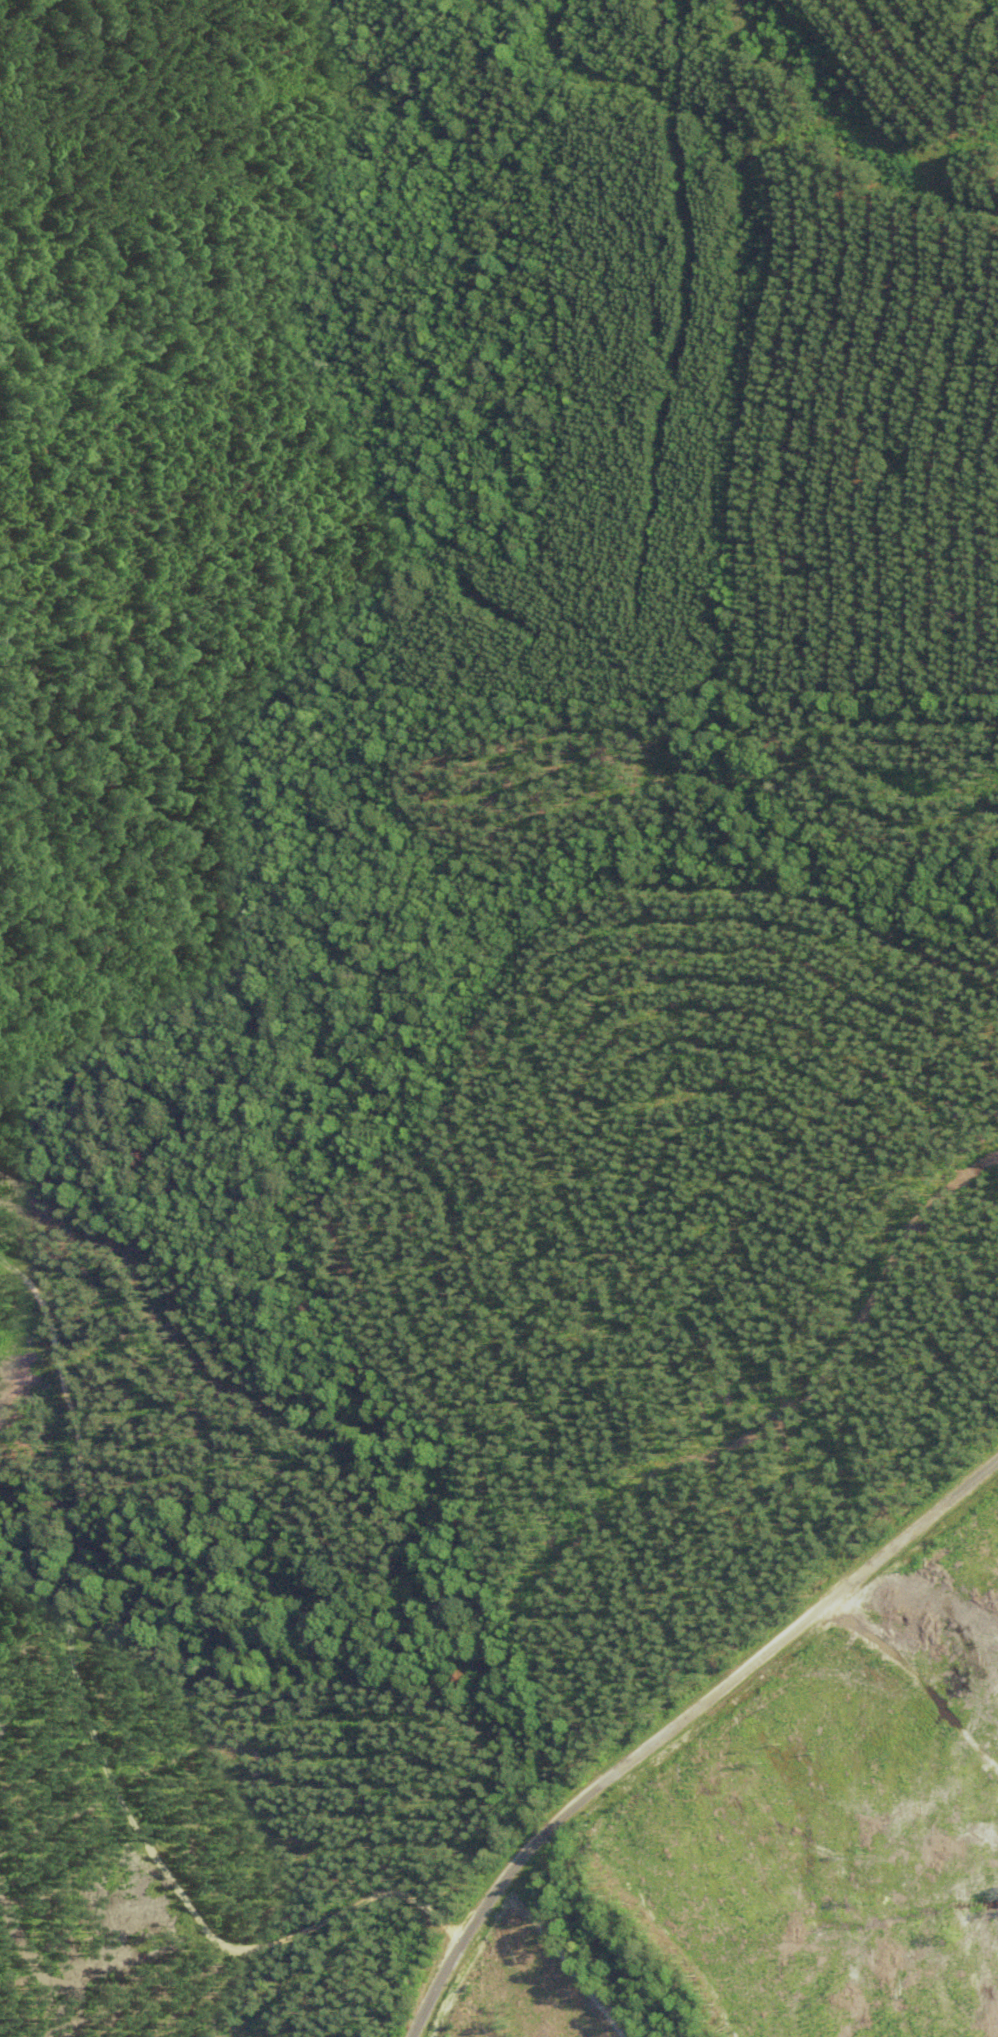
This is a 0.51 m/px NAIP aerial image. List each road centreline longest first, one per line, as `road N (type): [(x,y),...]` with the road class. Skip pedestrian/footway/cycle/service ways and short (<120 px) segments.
road 1 (residential): [(410,2036),(475,1917),(553,1816),(997,1456)]

